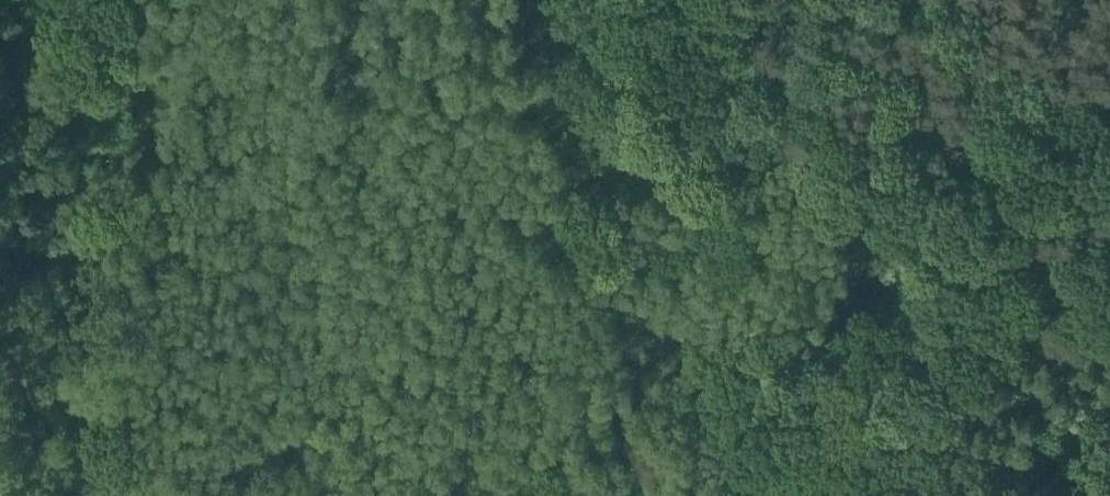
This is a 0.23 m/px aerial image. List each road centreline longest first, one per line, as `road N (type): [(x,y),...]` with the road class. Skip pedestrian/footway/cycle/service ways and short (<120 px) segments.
road 1 (track): [(830,495),(892,447),(923,376),(946,278),(1025,136),(1015,65),(991,0)]

